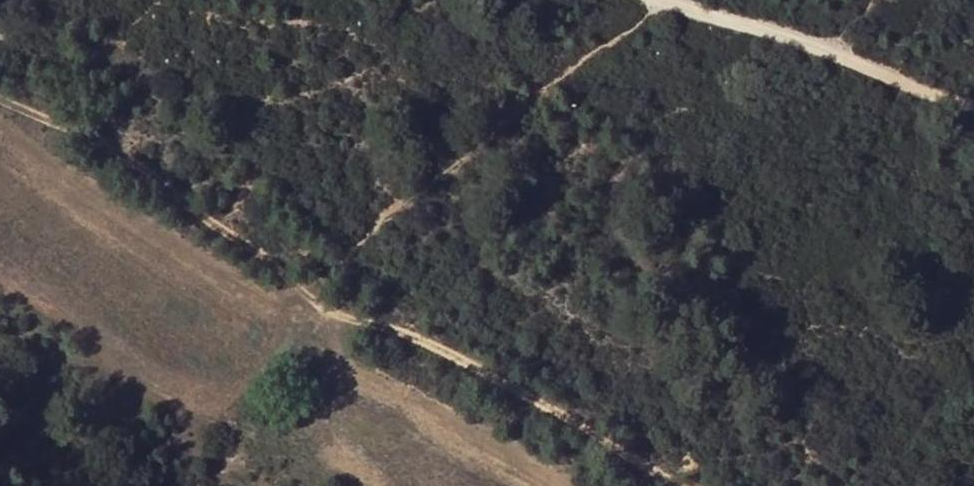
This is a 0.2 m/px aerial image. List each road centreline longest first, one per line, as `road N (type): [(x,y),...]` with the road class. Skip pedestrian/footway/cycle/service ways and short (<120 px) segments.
road 1 (track): [(0,70),(170,204),(611,442),(674,485)]
road 2 (track): [(653,0),(316,280)]
road 3 (track): [(973,105),(654,0)]

